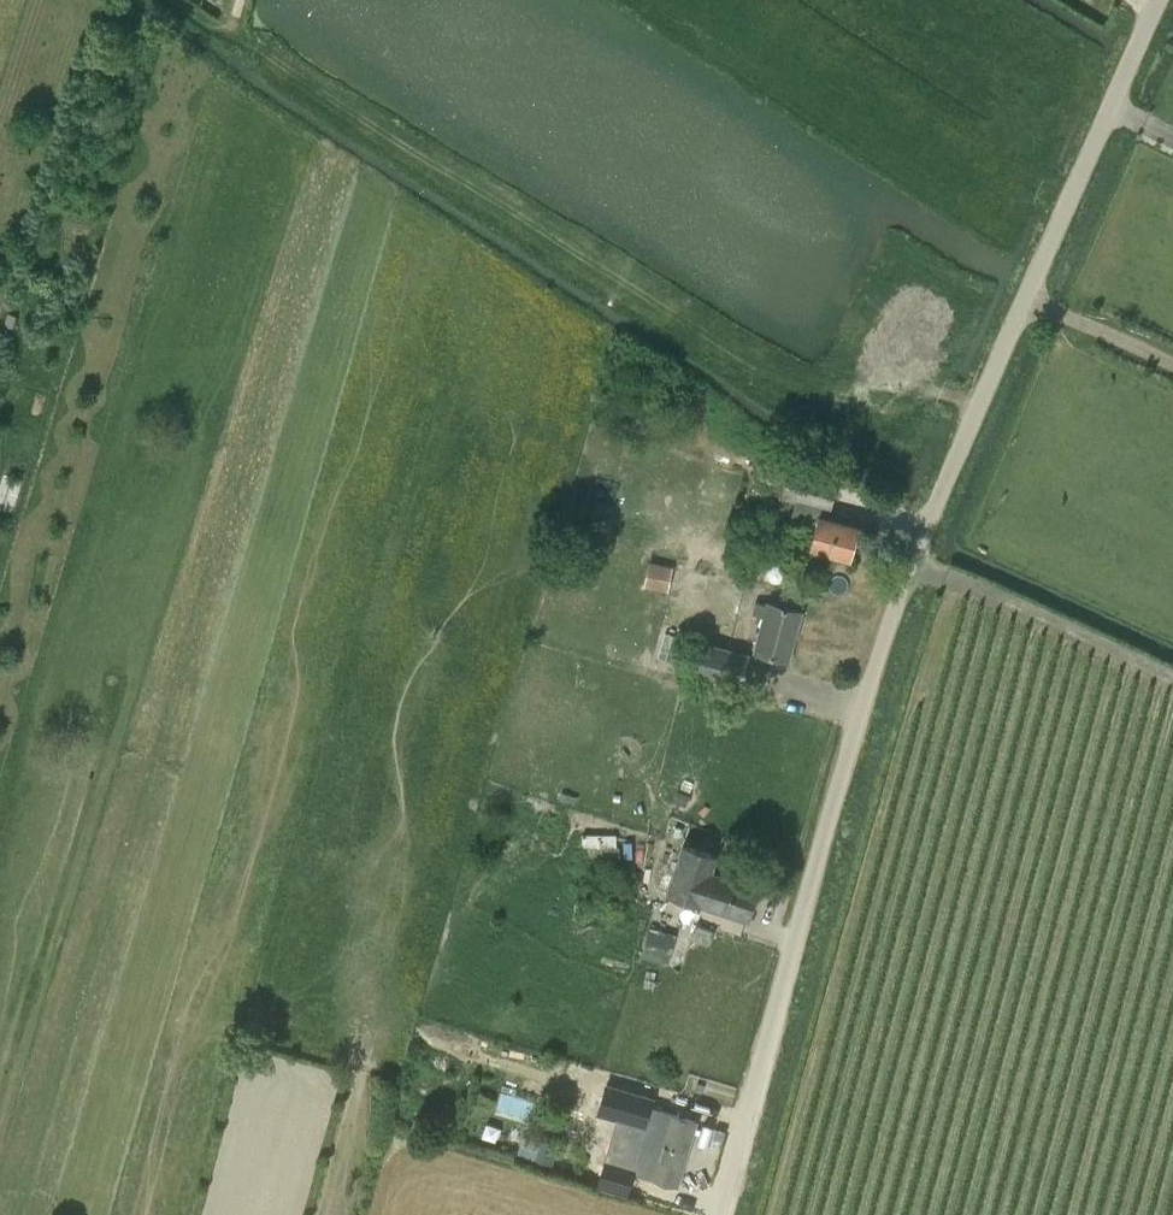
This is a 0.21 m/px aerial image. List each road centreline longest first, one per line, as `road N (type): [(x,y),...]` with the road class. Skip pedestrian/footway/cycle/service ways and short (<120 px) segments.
road 1 (unclassified): [(723,1214),(855,721),(930,521),(1159,0)]

